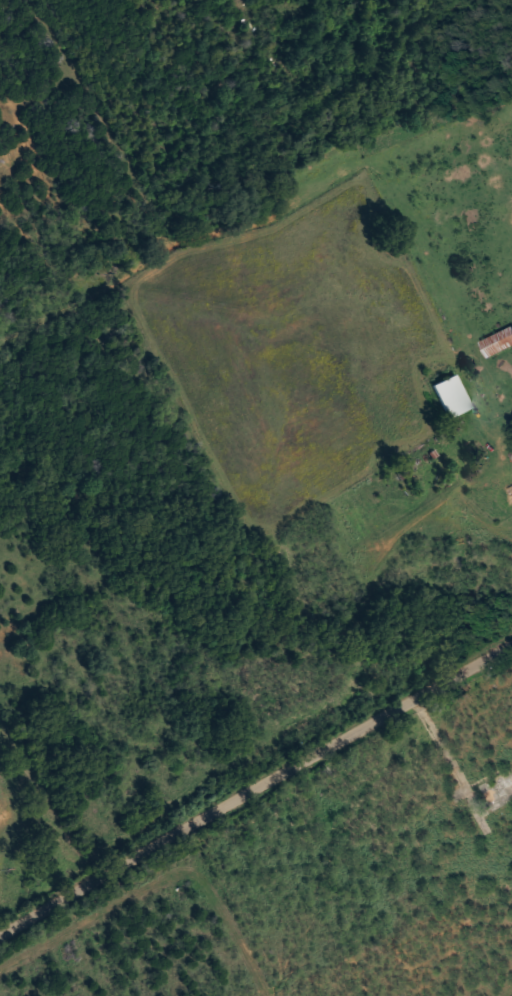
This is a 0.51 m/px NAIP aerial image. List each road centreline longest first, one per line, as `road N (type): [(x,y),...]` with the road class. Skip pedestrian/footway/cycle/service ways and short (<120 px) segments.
road 1 (residential): [(0,931),(511,643)]

